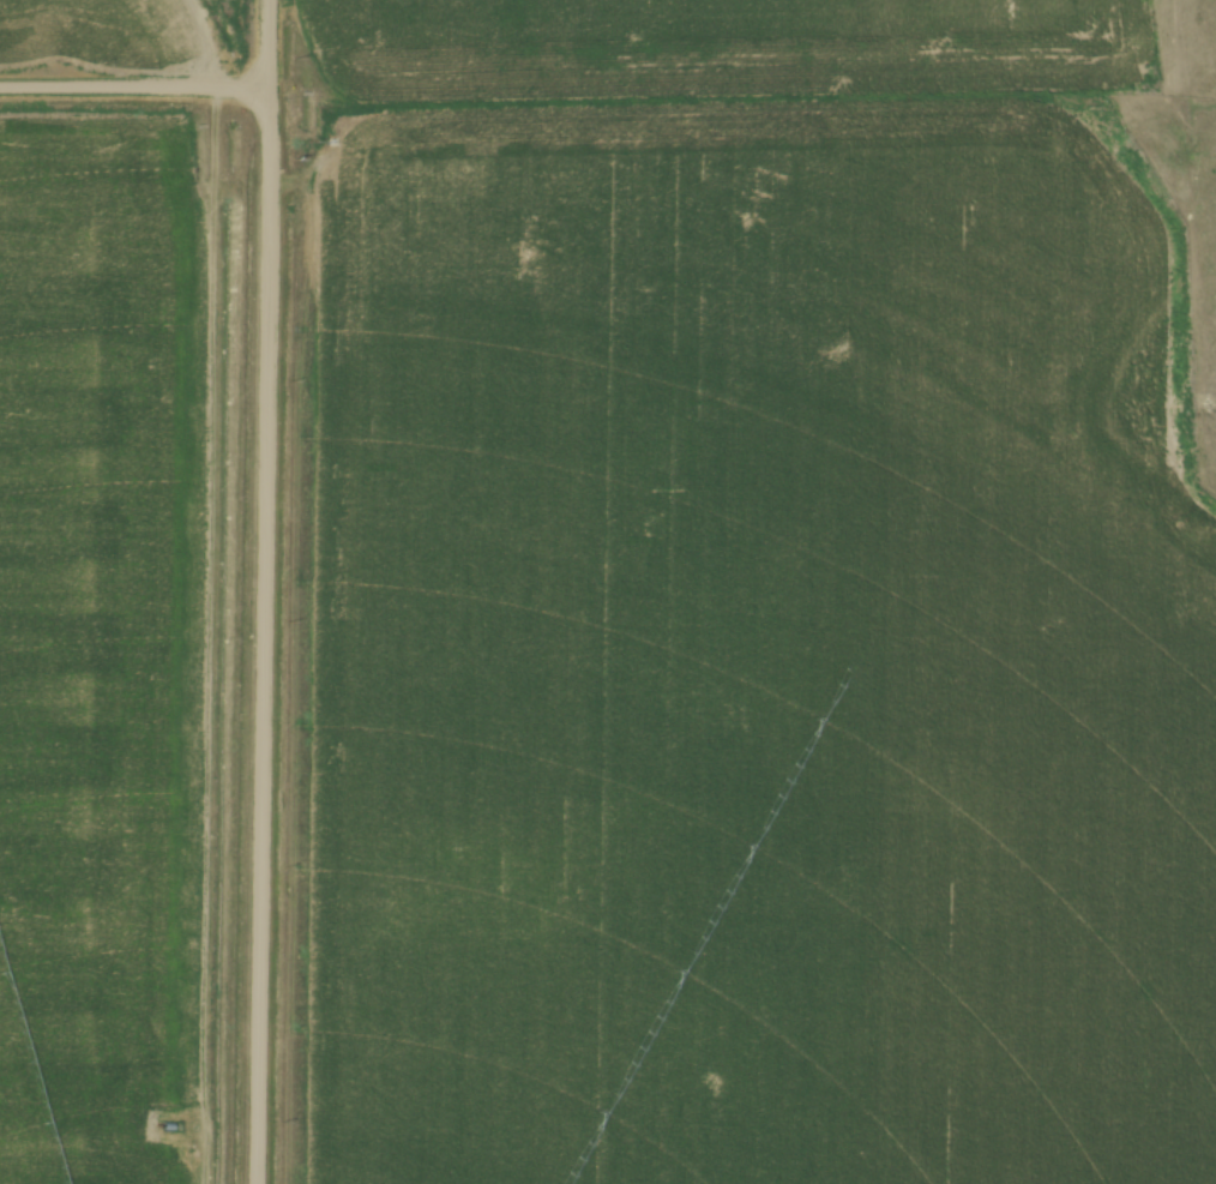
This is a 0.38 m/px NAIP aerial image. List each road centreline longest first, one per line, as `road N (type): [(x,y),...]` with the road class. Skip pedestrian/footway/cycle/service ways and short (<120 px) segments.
road 1 (residential): [(259,1183),(274,0)]
road 2 (residential): [(273,88),(0,88)]

